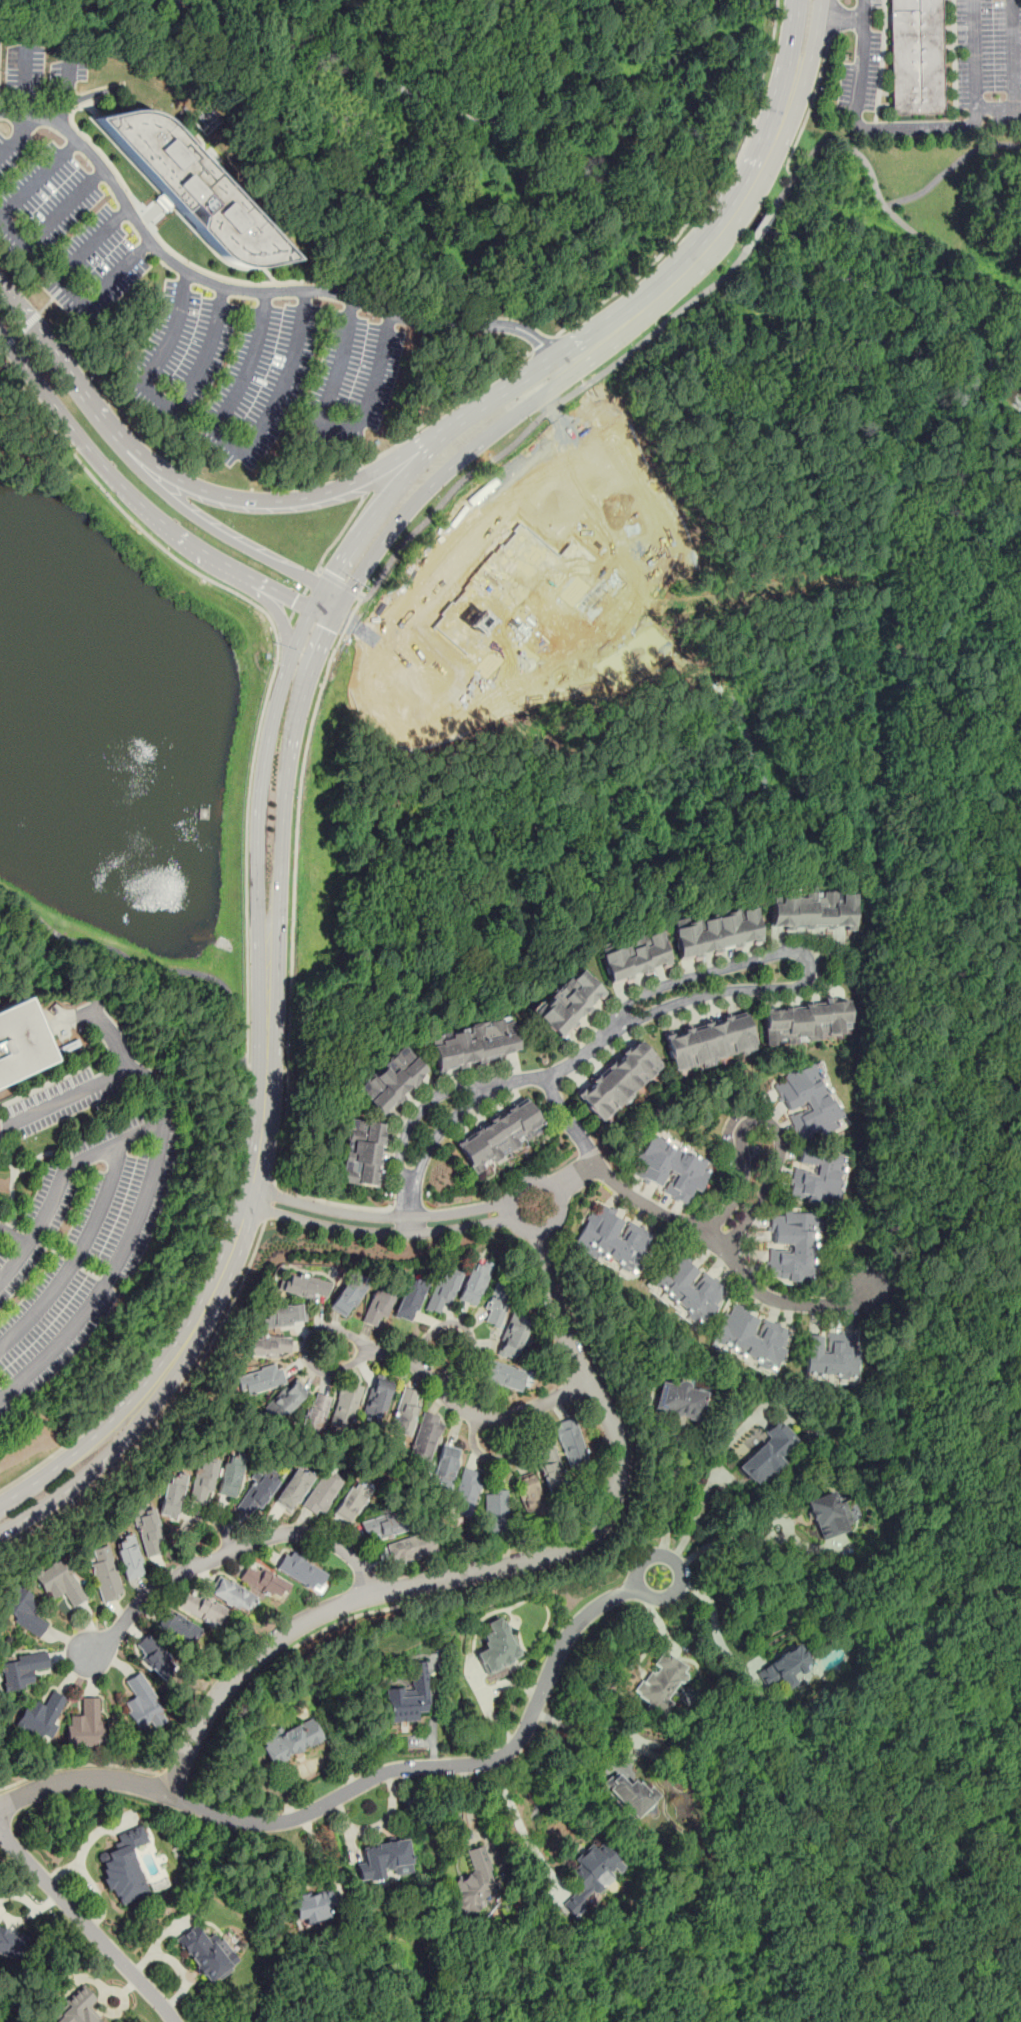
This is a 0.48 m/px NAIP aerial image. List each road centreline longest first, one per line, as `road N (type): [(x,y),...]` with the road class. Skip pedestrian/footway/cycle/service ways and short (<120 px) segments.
road 1 (residential): [(540,1231),(560,1318),(621,1446),(622,1475),(607,1516),(572,1549),(370,1596),(297,1626),(227,1685),(169,1793)]
road 2 (residential): [(0,1806),(86,1779),(119,1779),(236,1819),(270,1822),(392,1771),(490,1761),(520,1739),(576,1627),(658,1575)]
road 3 (tertiary): [(331,621),(422,488),(631,329),(726,239)]
road 4 (residential): [(405,1224),(408,1165),(418,1137),(443,1108),(471,1091),(558,1071),(629,1013),(665,996),(796,967)]
road 5 (tertiary): [(310,611),(282,679),(259,787),(259,1015),(267,1060)]
road 6 (tertiary): [(325,587),(177,506),(128,456),(0,288)]
road 7 (tertiary): [(267,1060),(296,723),(331,621)]
road 8 (residential): [(545,1075),(609,1178),(715,1240),(756,1290),(789,1303),(845,1305),(874,1291)]
road 9 (tertiary): [(471,414),(340,487),(289,500),(239,498),(186,483),(113,437)]
road 10 (residential): [(85,1656),(171,1578),(277,1535),(332,1541),(363,1571),(370,1596)]
road 11 (tertiary): [(267,1060),(250,1197),(217,1287),(170,1366)]
road 12 (tertiary): [(710,227),(625,307),(471,414)]
road 13 (residential): [(587,1382),(525,1412),(486,1416),(452,1400),(408,1358),(379,1349),(332,1351)]
road 14 (residential): [(250,1197),(337,1219),(405,1224),(508,1210)]
road 15 (residential): [(0,1832),(174,2021)]
road 16 (tertiary): [(0,1532),(86,1475),(125,1438),(170,1366)]
road 17 (tertiary): [(170,1366),(90,1443),(0,1505)]
road 18 (tertiary): [(0,333),(131,499)]
road 19 (tertiary): [(436,444),(399,480),(325,587)]
road 20 (residential): [(559,1198),(541,1180),(523,1181),(510,1193),(508,1210),(523,1230),(540,1231),(559,1215),(559,1198)]
road 21 (tertiary): [(131,499),(250,579)]
road 22 (residential): [(438,1386),(469,1351),(466,1328),(441,1325),(408,1358)]
road 23 (tertiary): [(787,129),(821,0)]
road 24 (tertiary): [(726,239),(787,129)]
road 25 (tertiary): [(795,0),(768,122)]
road 26 (residential): [(715,1240),(751,1194),(759,1128)]
road 27 (tertiary): [(768,122),(744,178),(710,227)]

